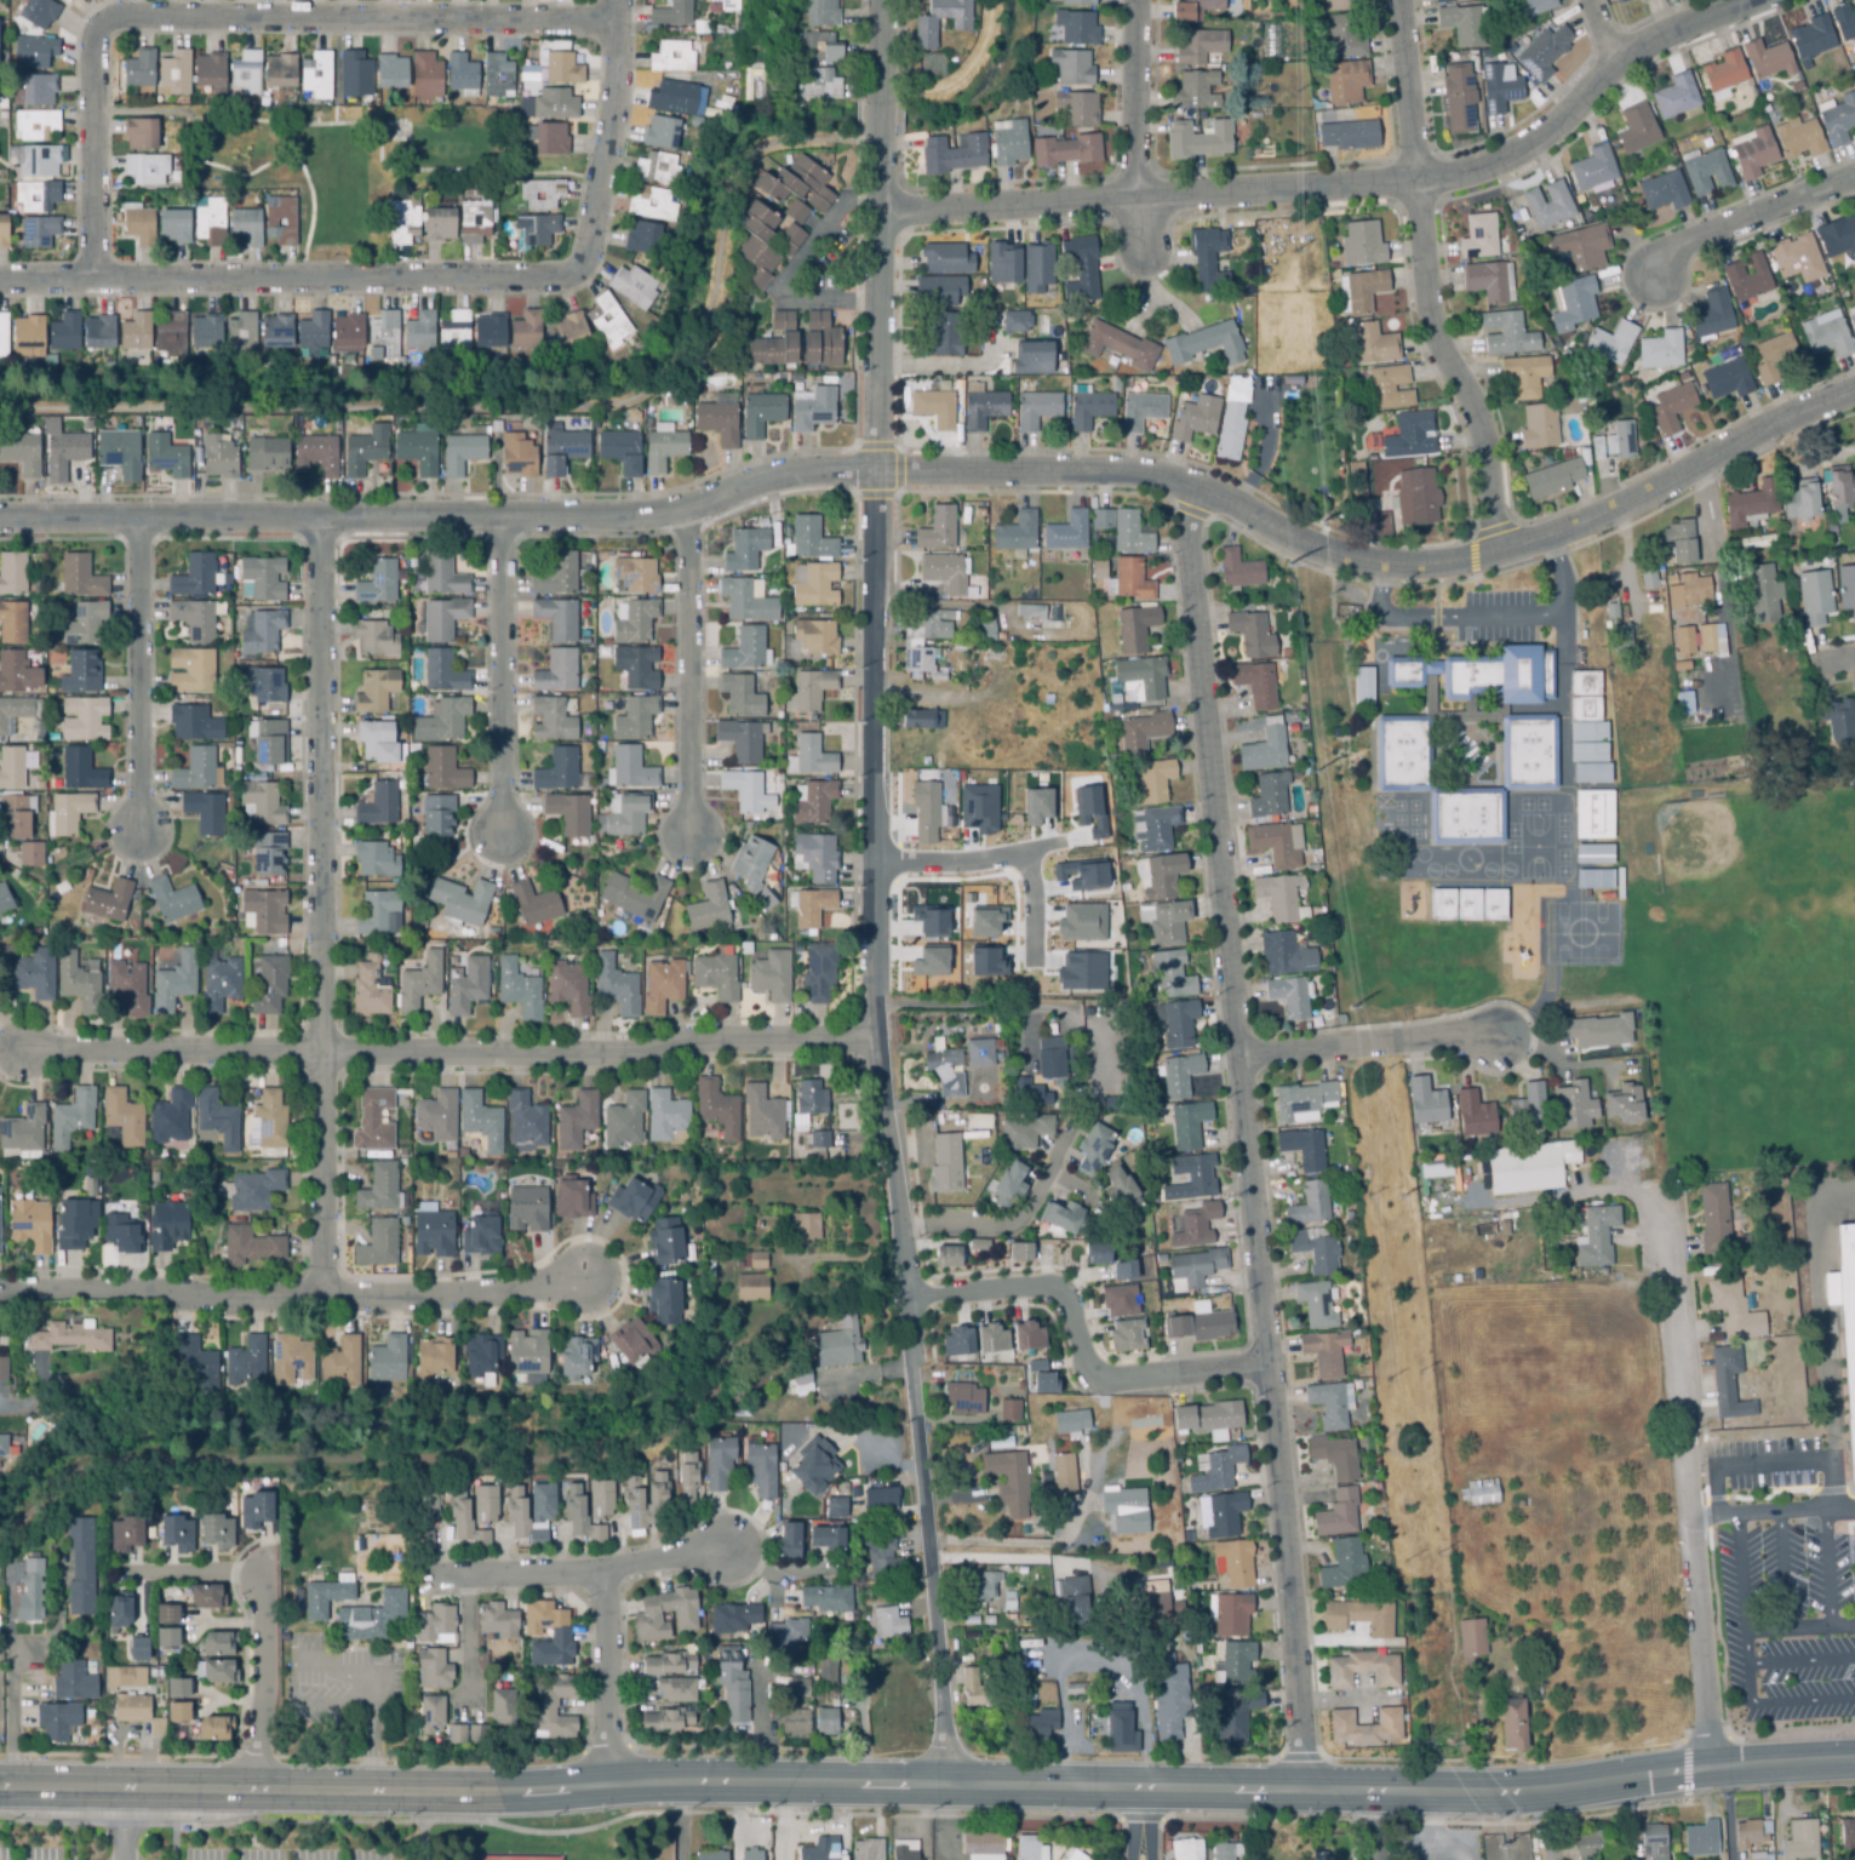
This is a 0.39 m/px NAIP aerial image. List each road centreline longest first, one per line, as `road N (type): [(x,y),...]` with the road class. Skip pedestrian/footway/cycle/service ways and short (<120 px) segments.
road 1 (residential): [(1854,392),(1598,517),(1426,568),(1324,553),(1196,487),(1107,473),(820,470),(649,514),(0,518)]
road 2 (secondary): [(1854,1759),(1711,1765),(1510,1792),(697,1780),(497,1790),(0,1786)]
road 3 (residential): [(947,1784),(904,1258),(874,1042),(881,135)]
road 4 (residential): [(1298,1789),(1293,1618),(1186,540),(1196,487)]
road 5 (residential): [(1752,0),(1615,64),(1545,138),(1465,176),(880,213)]
road 6 (residential): [(874,1042),(322,1054),(18,1049)]
road 7 (residential): [(614,0),(616,84),(589,235),(577,269),(560,279),(0,280)]
road 8 (residential): [(319,516),(322,1054),(337,1295)]
road 9 (residential): [(614,19),(108,24),(90,45),(97,279)]
road 10 (residential): [(0,1286),(337,1295),(542,1286),(585,1269)]
road 11 (residential): [(1711,1765),(1665,1195)]
road 12 (residential): [(1494,554),(1473,407),(1430,322),(1399,0)]
road 13 (residential): [(1264,1364),(1110,1379),(1086,1366),(1065,1298),(1054,1288),(908,1298)]
road 14 (residential): [(688,835),(686,510)]
road 15 (residential): [(500,832),(500,516)]
road 16 (residential): [(138,831),(138,517)]
road 17 (residential): [(433,1578),(601,1579),(733,1553)]
road 18 (residential): [(1499,1037),(1235,1058)]
road 19 (residential): [(1854,180),(1683,247),(1649,277)]
road 20 (residential): [(256,1574),(263,1624),(256,1787)]
road 21 (residential): [(601,1579),(603,1784)]
road 22 (residential): [(1133,196),(1138,0)]

